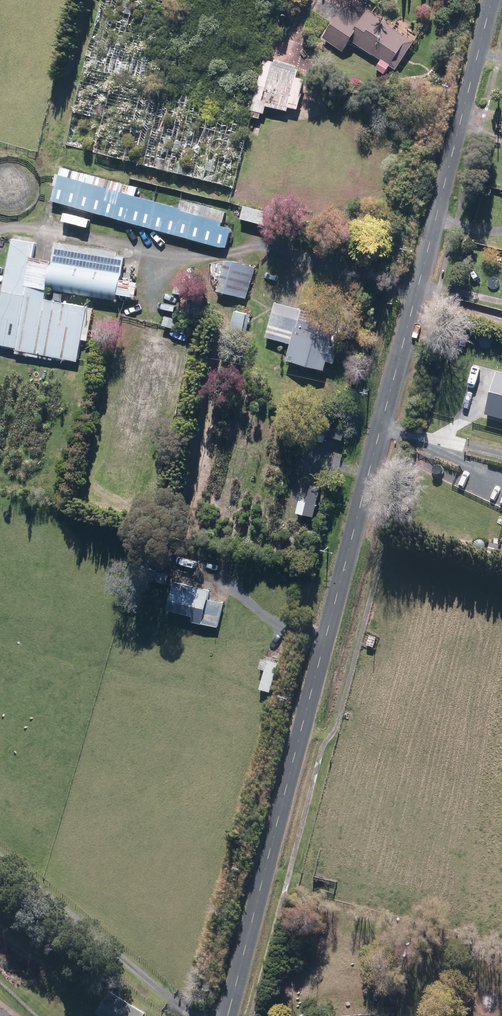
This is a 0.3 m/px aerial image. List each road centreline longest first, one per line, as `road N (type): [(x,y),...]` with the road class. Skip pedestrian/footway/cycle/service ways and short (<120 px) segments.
road 1 (residential): [(227,1015),(369,423),(485,0)]
road 2 (track): [(402,302),(249,256),(181,254),(70,231),(0,229)]
road 3 (track): [(195,1015),(0,856)]
road 4 (track): [(369,423),(501,456)]

